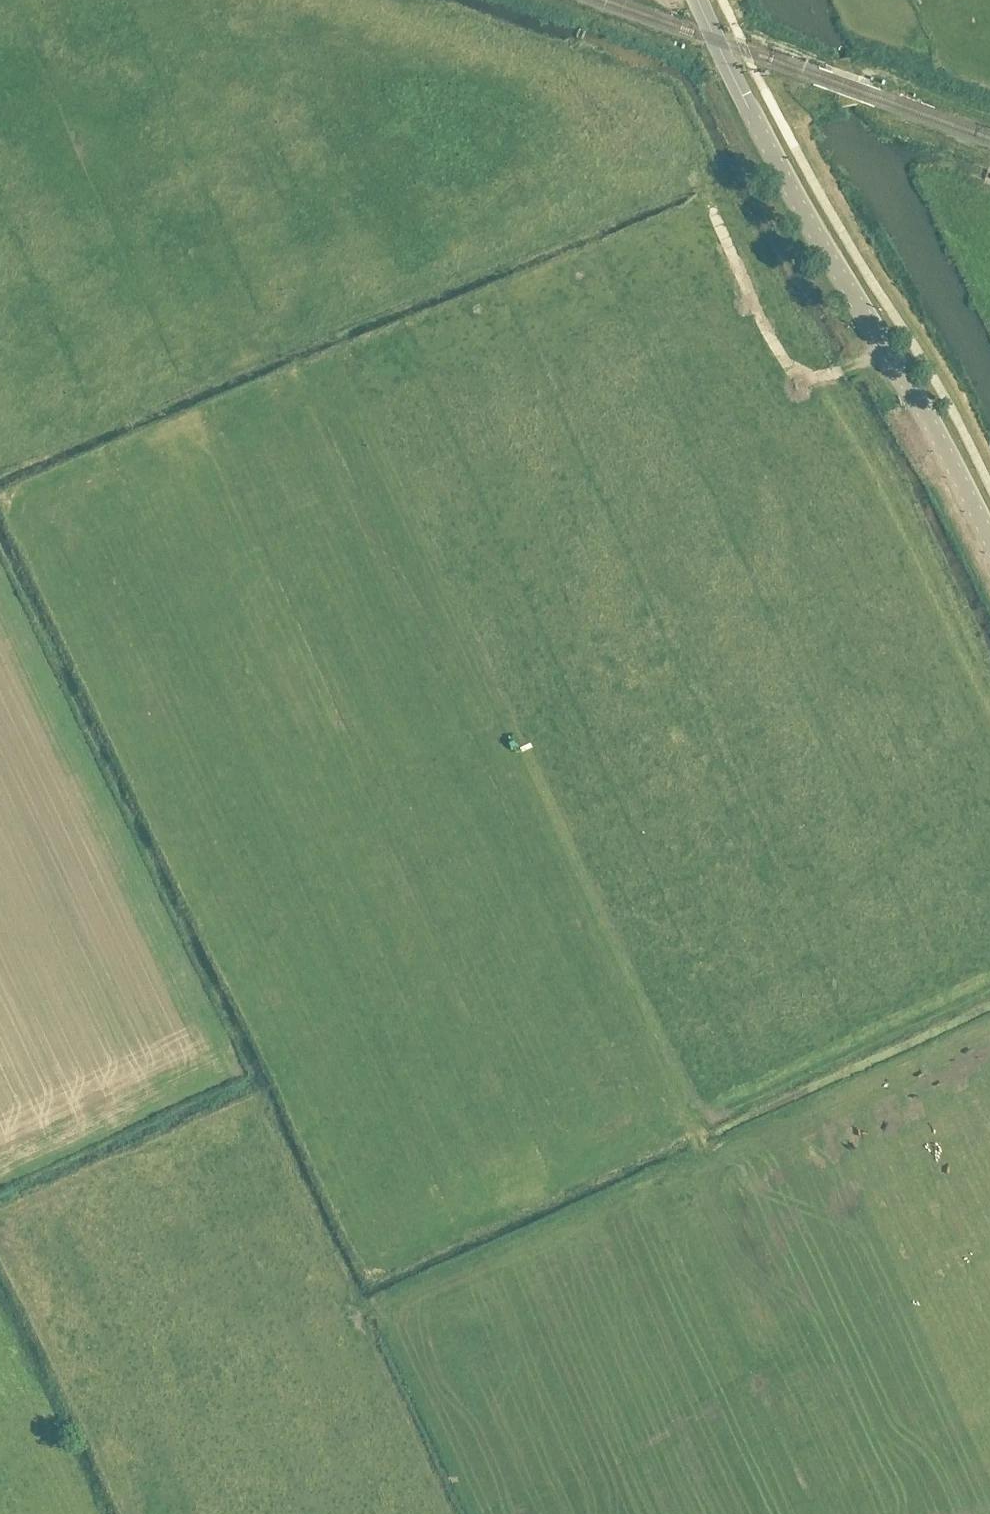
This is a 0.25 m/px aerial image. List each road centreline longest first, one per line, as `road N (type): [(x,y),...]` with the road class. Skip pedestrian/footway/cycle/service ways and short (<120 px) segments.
road 1 (tertiary): [(989,543),(782,176),(697,0)]

